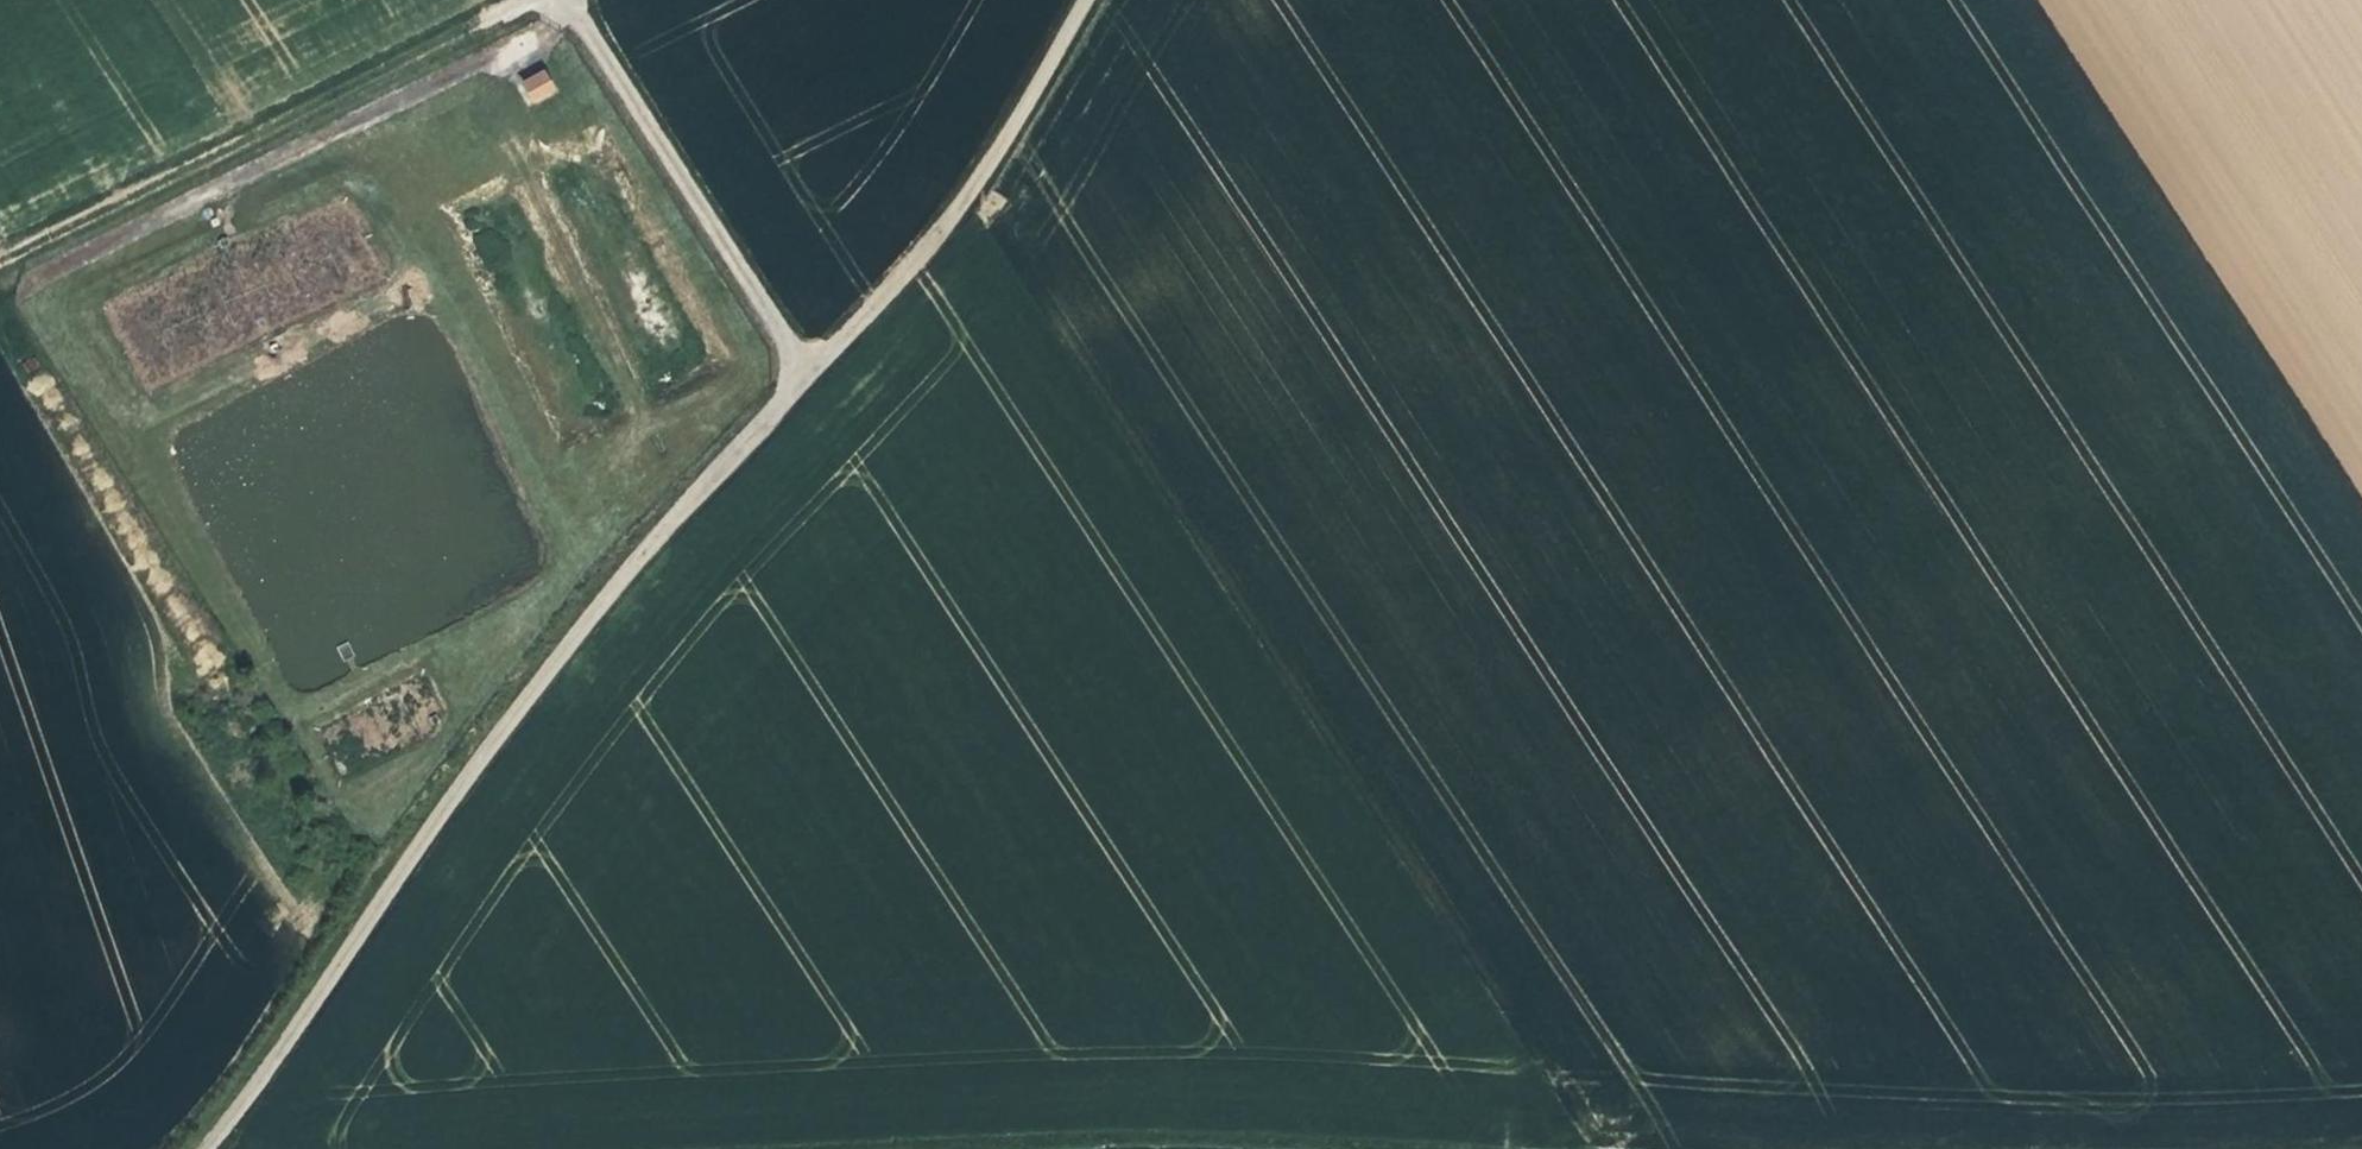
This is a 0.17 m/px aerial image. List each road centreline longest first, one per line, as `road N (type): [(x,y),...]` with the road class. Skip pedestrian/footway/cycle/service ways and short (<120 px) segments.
road 1 (unclassified): [(1081,0),(975,180),(911,264),(643,551),(203,1148)]
road 2 (track): [(525,0),(0,260)]

